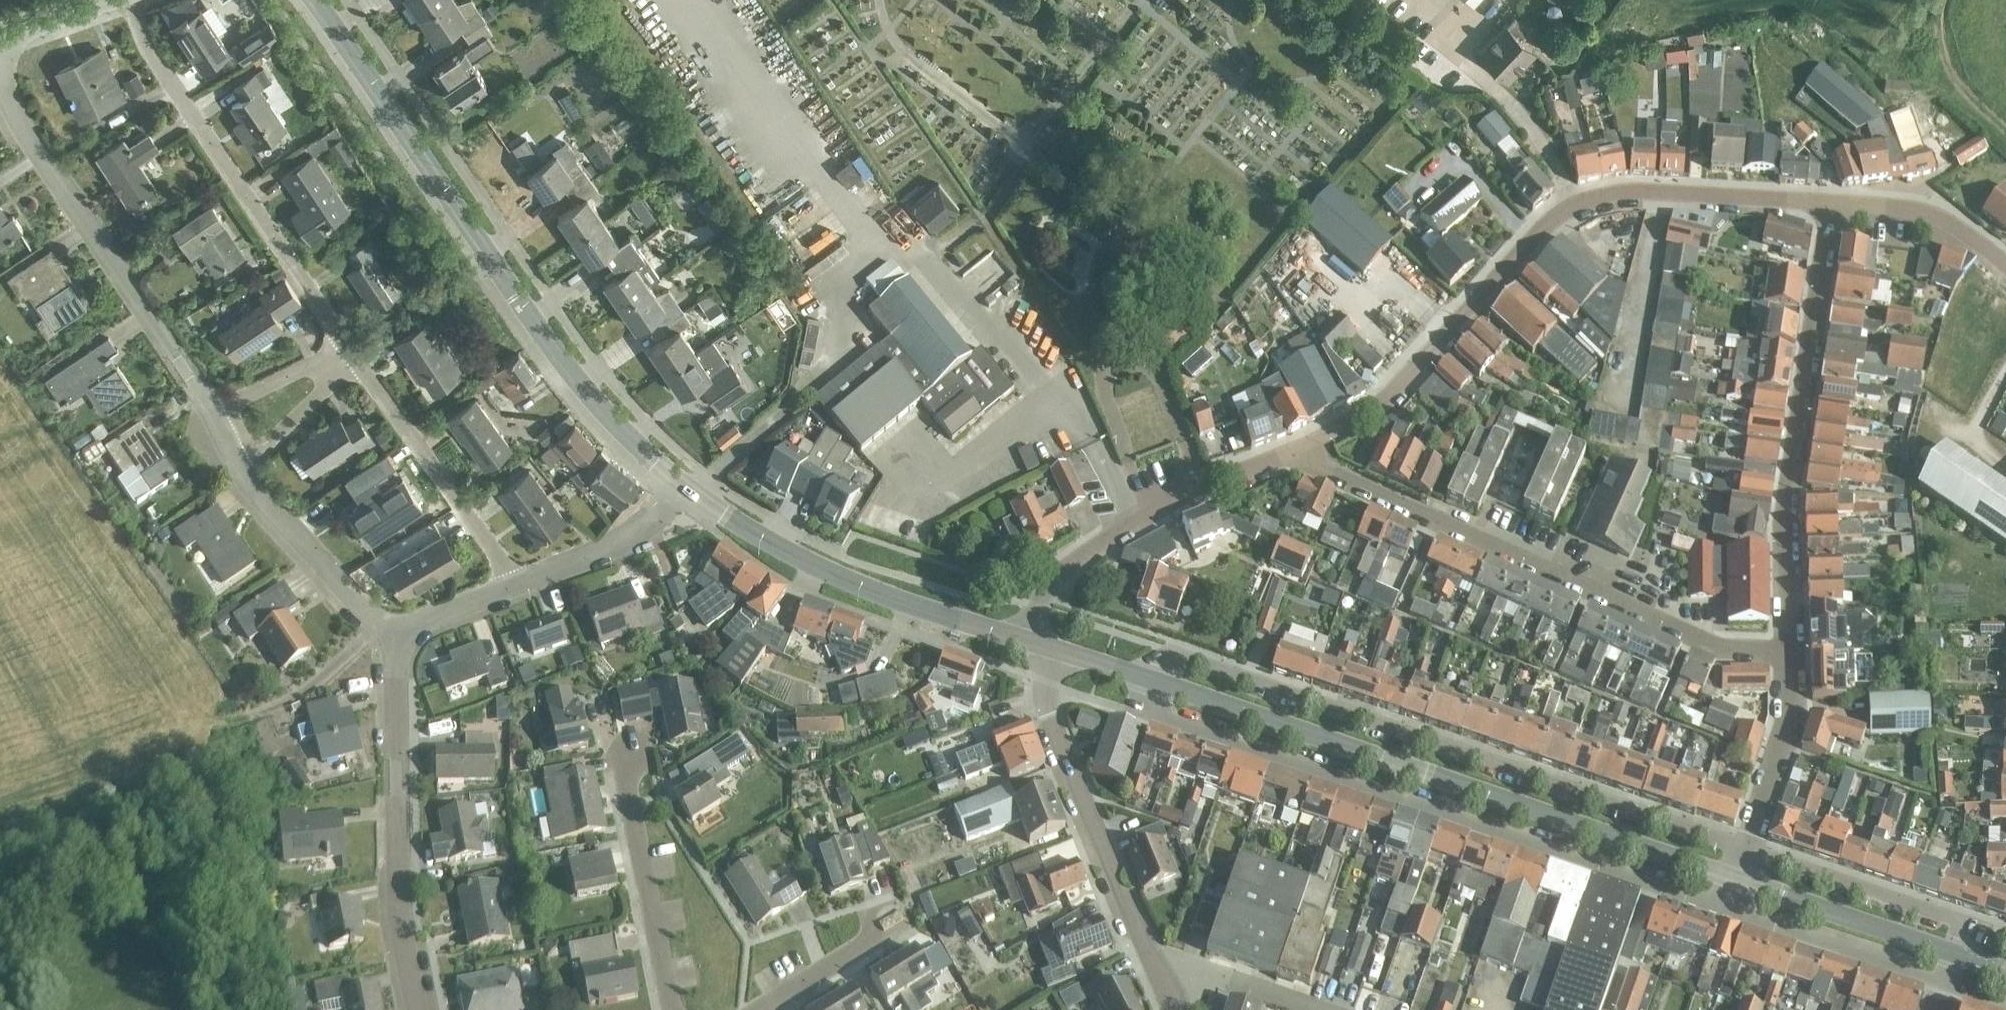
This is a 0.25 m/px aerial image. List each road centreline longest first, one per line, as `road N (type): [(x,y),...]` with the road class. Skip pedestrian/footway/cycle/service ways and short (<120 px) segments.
road 1 (residential): [(1143,679),(1152,717),(1730,909)]
road 2 (residential): [(1747,851),(1184,658),(1143,679)]
road 3 (tertiary): [(1143,679),(1739,880)]
road 4 (residential): [(1302,447),(1389,394),(1530,239),(1571,207),(1641,191),(1830,202)]
road 5 (tertiary): [(689,496),(614,426),(556,353),(317,0)]
road 6 (residential): [(1787,652),(1718,649),(1326,474),(1302,447)]
road 7 (residential): [(1830,202),(1784,526),(1787,652)]
road 8 (residential): [(346,344),(149,51),(132,0)]
road 9 (residential): [(209,410),(18,118),(0,68)]
road 10 (tertiary): [(1039,647),(809,566),(689,496)]
road 11 (residential): [(416,1009),(397,901),(394,637)]
road 12 (residential): [(1164,985),(1046,715),(1039,647)]
road 13 (residential): [(1039,647),(1036,620),(1049,580),(1150,514),(1302,447)]
road 14 (residential): [(514,587),(355,357)]
road 15 (residential): [(670,1009),(612,748)]
road 16 (residential): [(1961,955),(1968,924),(1747,851)]
road 17 (residential): [(1730,909),(1944,982),(1961,955)]
road 18 (tertiary): [(1739,880),(1961,955)]
road 19 (residential): [(394,637),(236,465)]
road 20 (residential): [(1787,652),(1789,722),(1747,851)]
road 21 (residential): [(514,587),(607,551),(689,496)]
road 22 (residential): [(2005,266),(1922,211),(1830,202)]
road 23 (residential): [(759,1009),(898,925)]
road 24 (residential): [(236,465),(355,357)]
road 25 (residential): [(1318,1009),(1224,978),(1164,985)]
road 26 (residential): [(209,410),(346,344)]
road 27 (residential): [(394,637),(514,587)]

